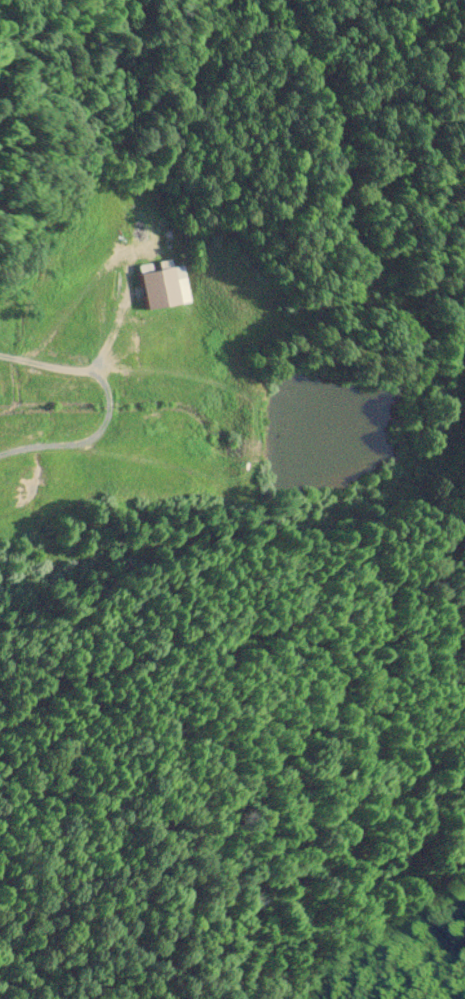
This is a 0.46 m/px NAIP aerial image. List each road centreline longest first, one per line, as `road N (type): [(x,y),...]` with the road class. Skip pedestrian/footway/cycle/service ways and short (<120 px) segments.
road 1 (residential): [(0,224),(110,220),(176,247),(318,220),(433,149),(444,110),(417,0)]

